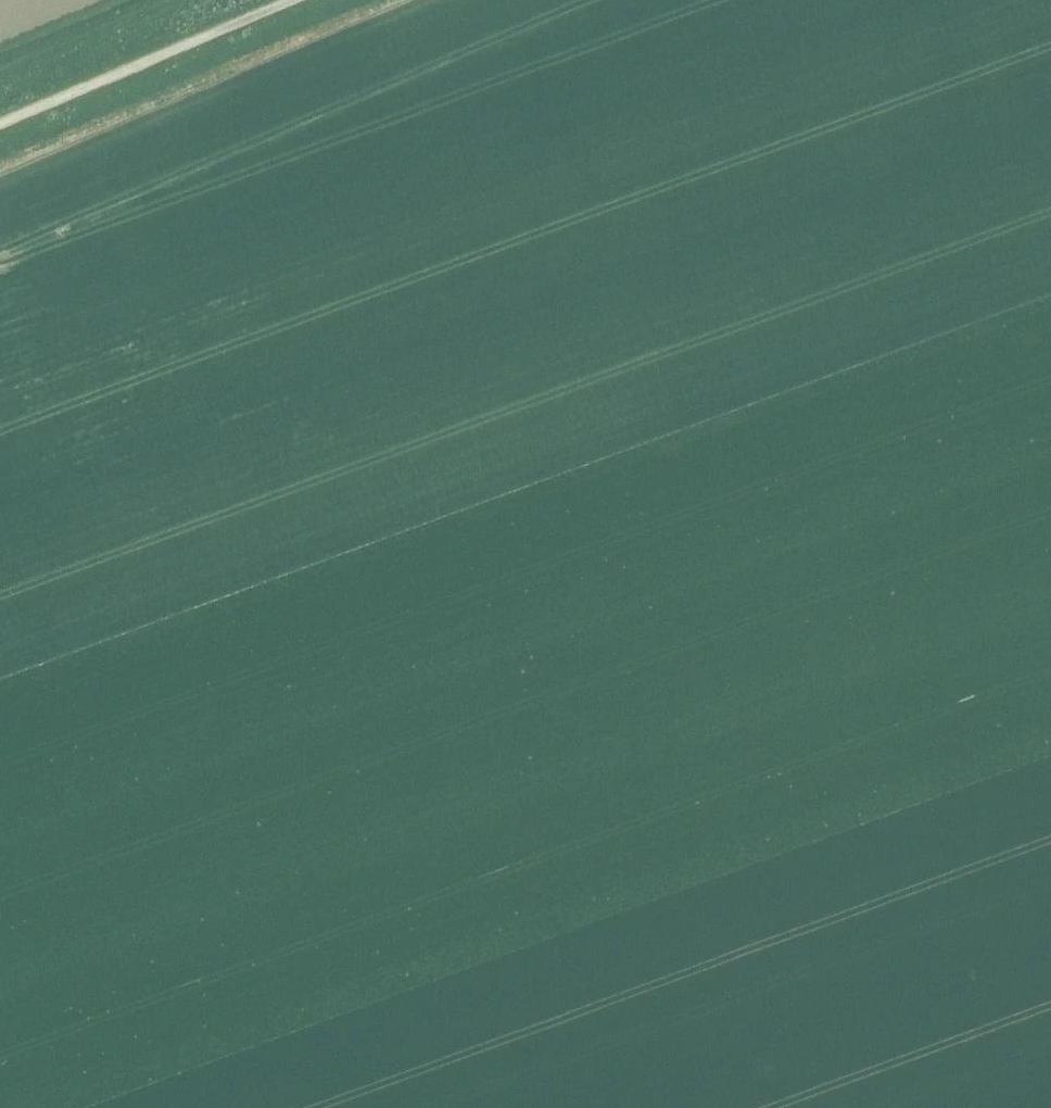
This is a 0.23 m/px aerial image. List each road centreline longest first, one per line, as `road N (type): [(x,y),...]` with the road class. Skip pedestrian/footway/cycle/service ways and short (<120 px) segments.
road 1 (track): [(295,0),(0,125)]

